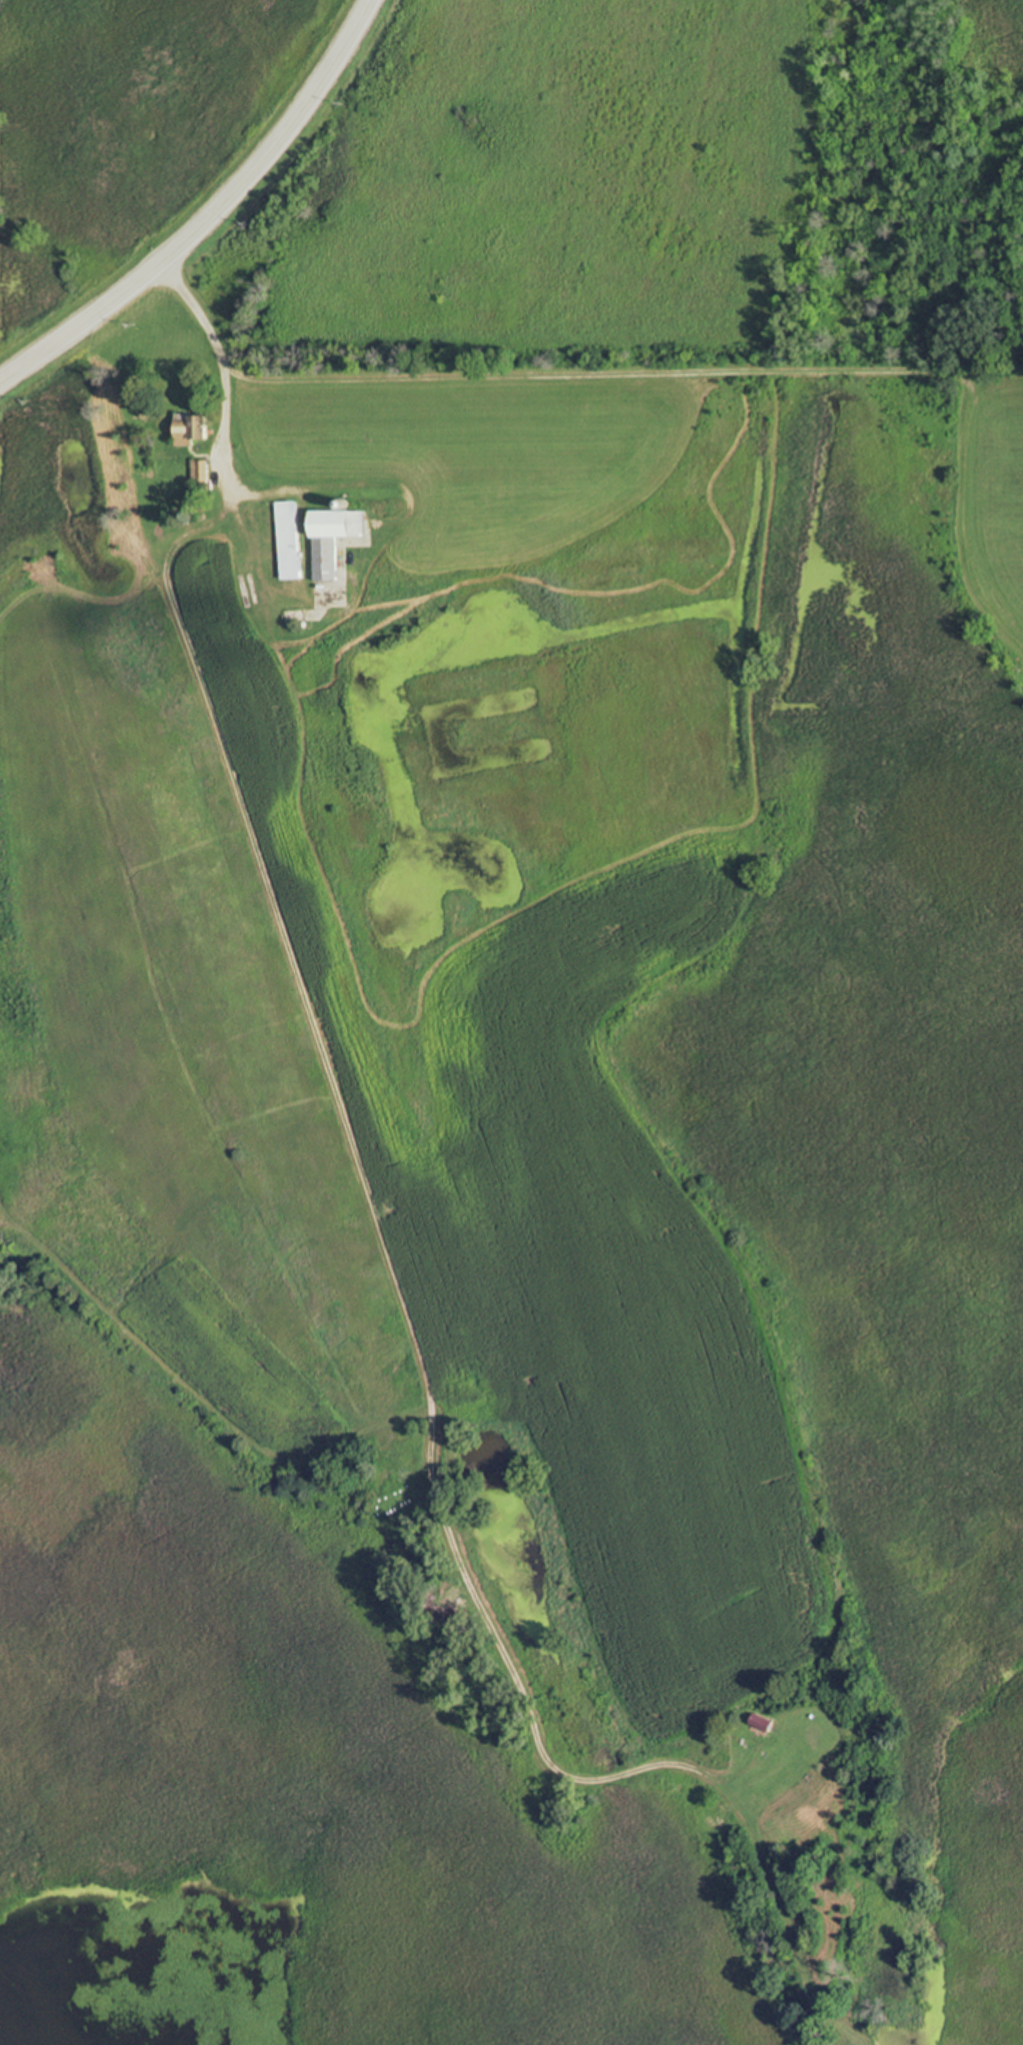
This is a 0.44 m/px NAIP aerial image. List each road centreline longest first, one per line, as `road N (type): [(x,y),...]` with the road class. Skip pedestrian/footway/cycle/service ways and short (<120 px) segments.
road 1 (secondary): [(0,387),(202,228),(313,99),(374,0)]

